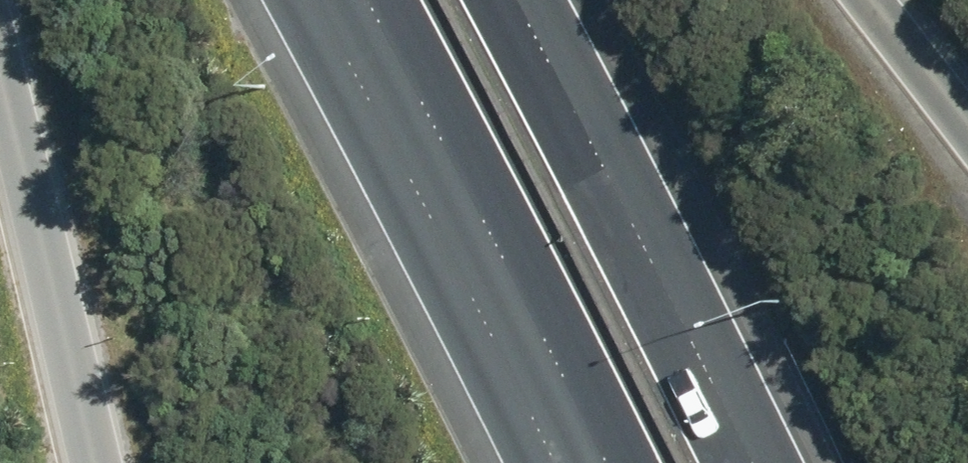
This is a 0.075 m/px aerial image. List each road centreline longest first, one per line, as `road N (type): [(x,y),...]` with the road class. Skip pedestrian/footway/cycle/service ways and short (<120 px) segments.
road 1 (motorway): [(610,462),(363,0)]
road 2 (motorway): [(512,0),(748,462)]
road 3 (motorway): [(94,462),(0,99)]
road 4 (motorway): [(875,0),(967,126)]

